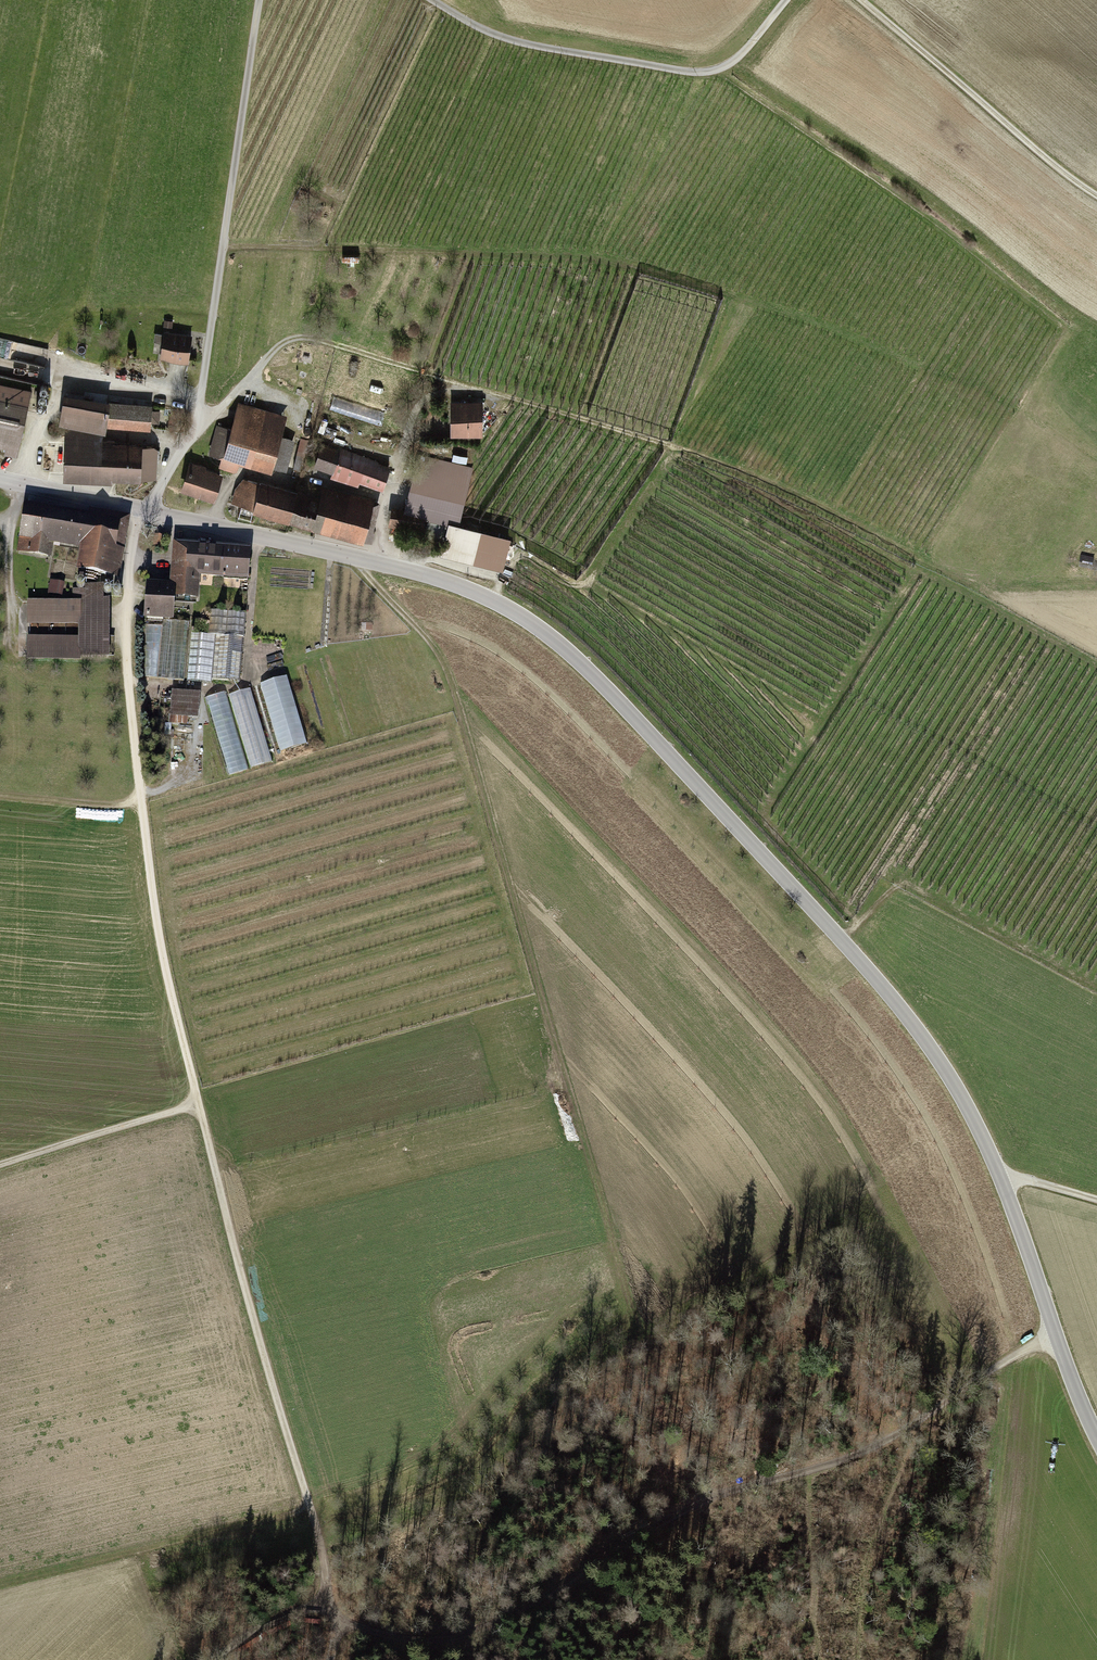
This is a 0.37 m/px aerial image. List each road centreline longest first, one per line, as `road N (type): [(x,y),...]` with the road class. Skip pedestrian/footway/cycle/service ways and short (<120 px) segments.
road 1 (tertiary): [(0,480),(455,584),(502,604),(577,658),(922,1026),(1003,1170),(1096,1431)]
road 2 (track): [(363,560),(454,681),(640,1318)]
road 3 (track): [(224,245),(601,260),(823,325),(1013,403)]
road 4 (track): [(196,434),(281,346),(311,340),(682,449),(781,486),(922,560)]
road 5 (track): [(1056,1330),(892,1437),(687,1508),(476,1632),(409,1640),(334,1622)]
road 6 (track): [(334,1622),(198,1102)]
road 7 (track): [(196,434),(259,0)]
road 8 (track): [(198,1102),(156,917),(131,685)]
road 9 (track): [(431,0),(511,40),(691,73),(736,62),(788,0)]
road 10 (track): [(1096,199),(858,0)]
road 11 (track): [(308,1501),(297,1514),(22,1576)]
road 12 (track): [(0,1164),(198,1102)]
road 13 (track): [(1096,659),(922,560)]
road 14 (track): [(143,803),(0,797)]
road 15 (track): [(214,1659),(266,1625),(331,1603)]

